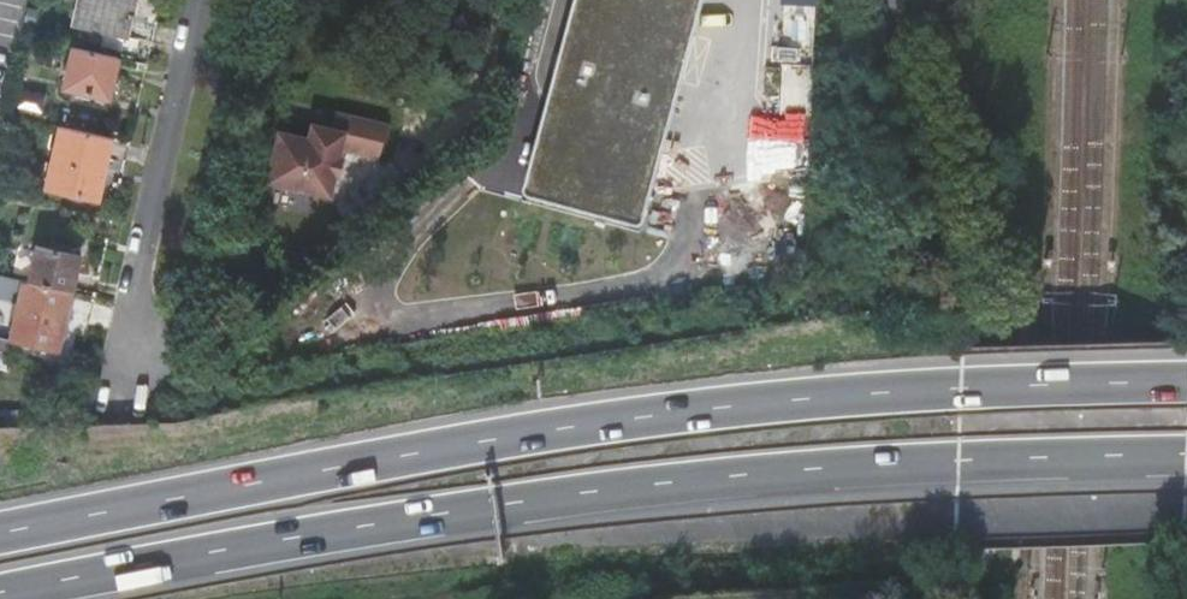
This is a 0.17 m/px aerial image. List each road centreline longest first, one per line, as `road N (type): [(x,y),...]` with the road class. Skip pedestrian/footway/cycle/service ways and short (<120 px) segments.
road 1 (trunk): [(1186,381),(962,385),(582,419),(0,524)]
road 2 (trunk): [(0,590),(591,490),(1186,456)]
road 3 (residential): [(203,0),(120,404)]

